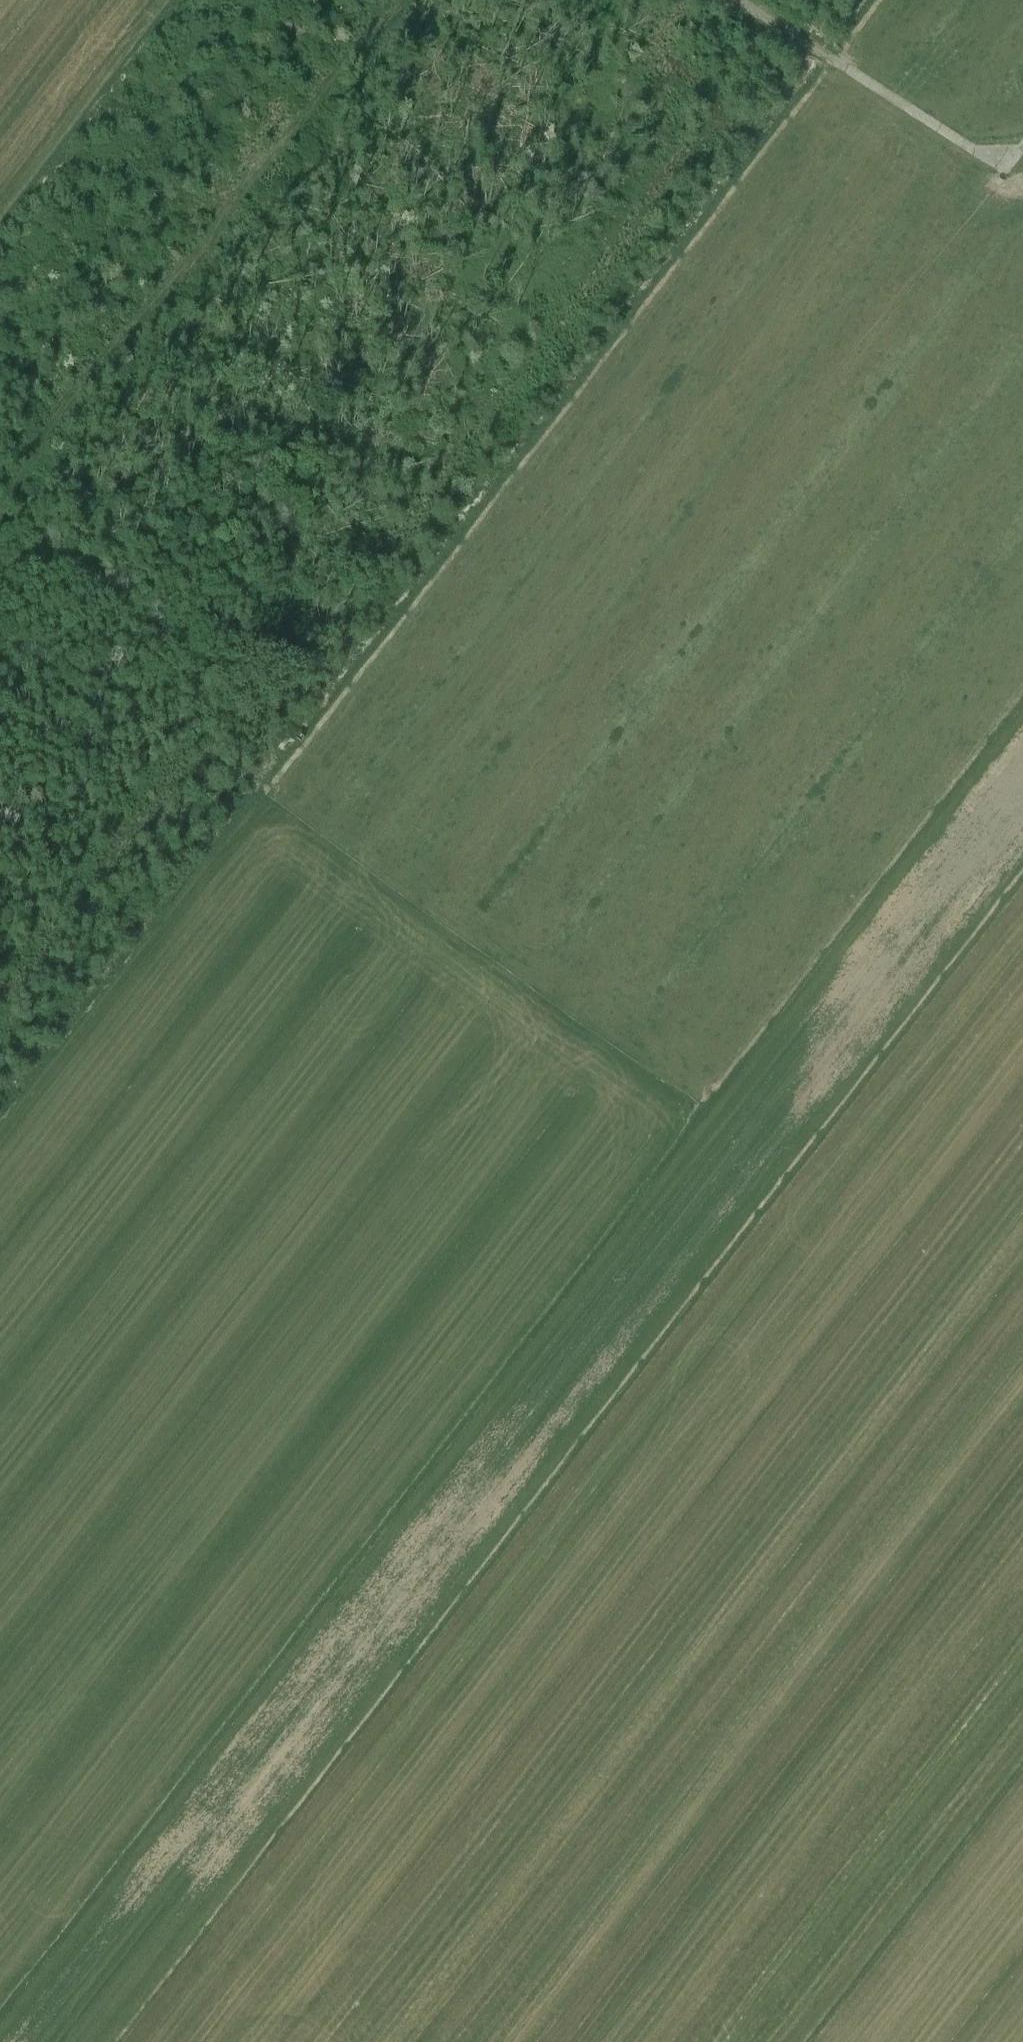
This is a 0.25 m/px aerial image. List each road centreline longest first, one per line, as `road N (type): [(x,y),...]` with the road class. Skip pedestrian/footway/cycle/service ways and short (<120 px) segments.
road 1 (track): [(247,0),(153,106),(124,162),(0,317)]
road 2 (track): [(740,0),(1004,168),(1022,143)]

